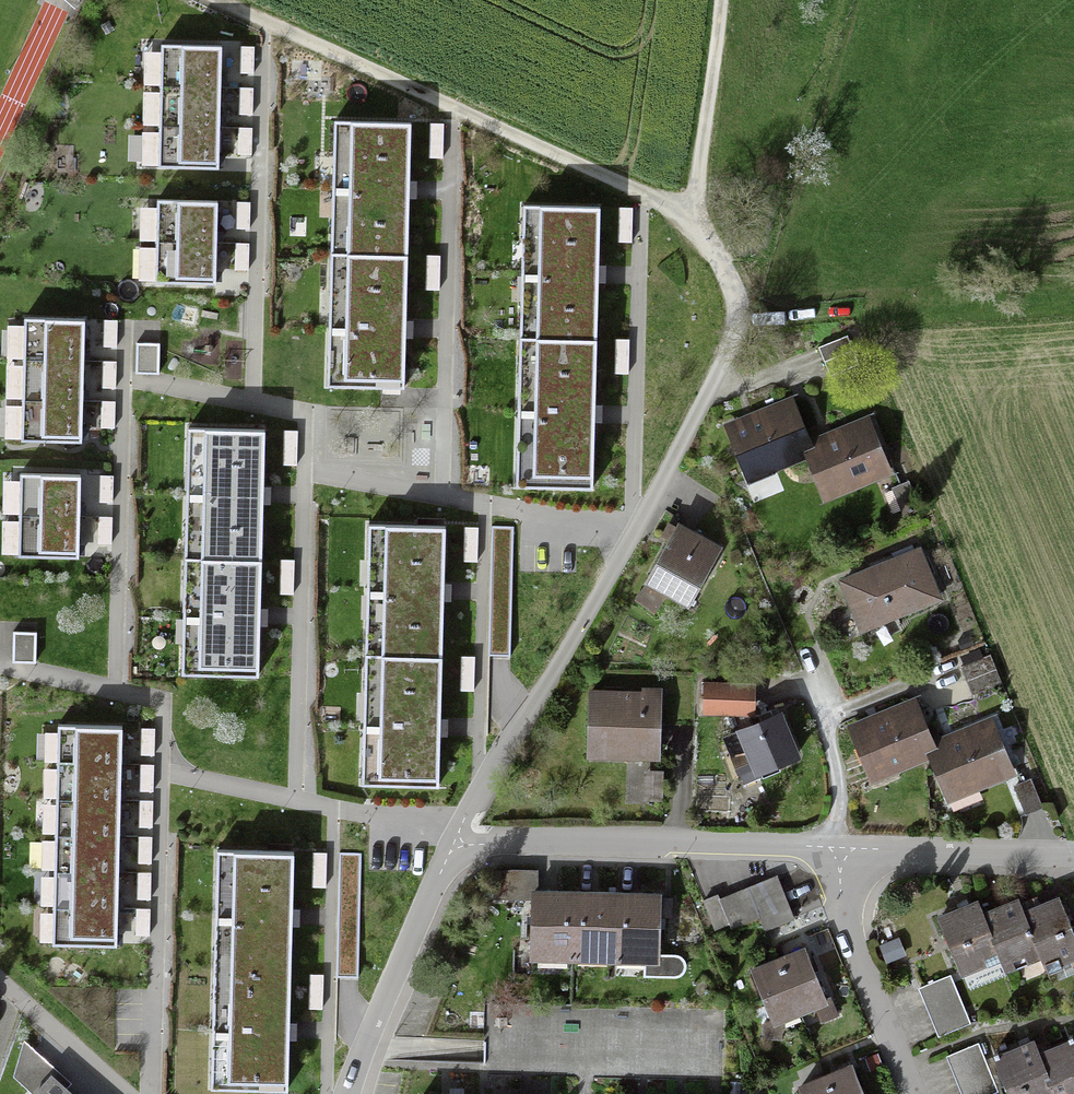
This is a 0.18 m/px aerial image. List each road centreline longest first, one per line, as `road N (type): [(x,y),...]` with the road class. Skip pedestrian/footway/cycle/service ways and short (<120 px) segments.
road 1 (track): [(213,0),(688,222),(726,0)]
road 2 (residential): [(456,842),(635,531),(741,316),(730,270),(688,222)]
road 3 (residential): [(456,842),(832,848)]
road 4 (residential): [(355,1093),(456,842)]
road 5 (residential): [(912,1093),(840,917),(832,848)]
road 6 (residential): [(832,848),(1073,855)]
road 7 (unclassified): [(126,1093),(0,984)]
road 8 (residential): [(820,697),(842,790),(832,848)]

